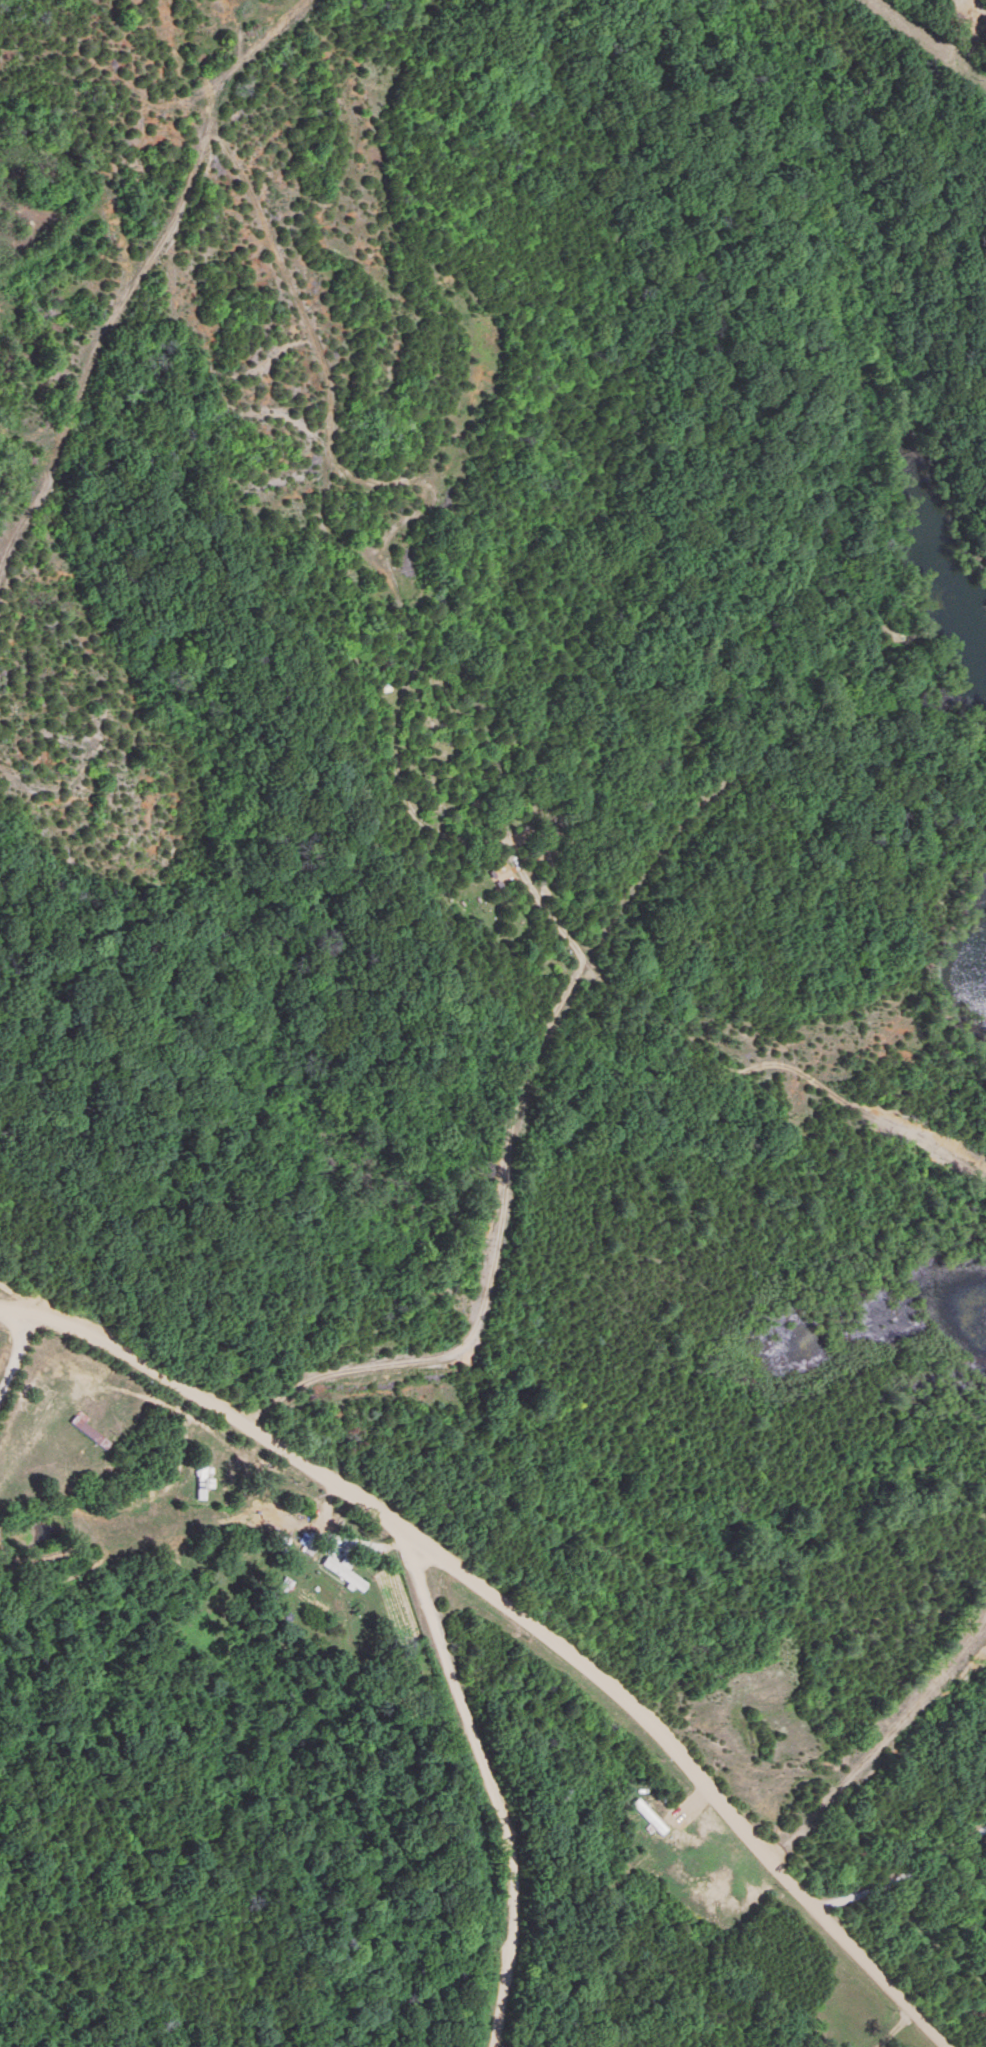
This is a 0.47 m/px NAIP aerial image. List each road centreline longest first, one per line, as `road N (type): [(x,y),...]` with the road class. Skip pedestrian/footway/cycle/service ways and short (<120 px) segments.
road 1 (residential): [(493,2046),(512,1862),(401,1531),(55,1313),(0,1314)]
road 2 (residential): [(940,2046),(813,1902),(768,1864),(675,1746),(401,1531)]

